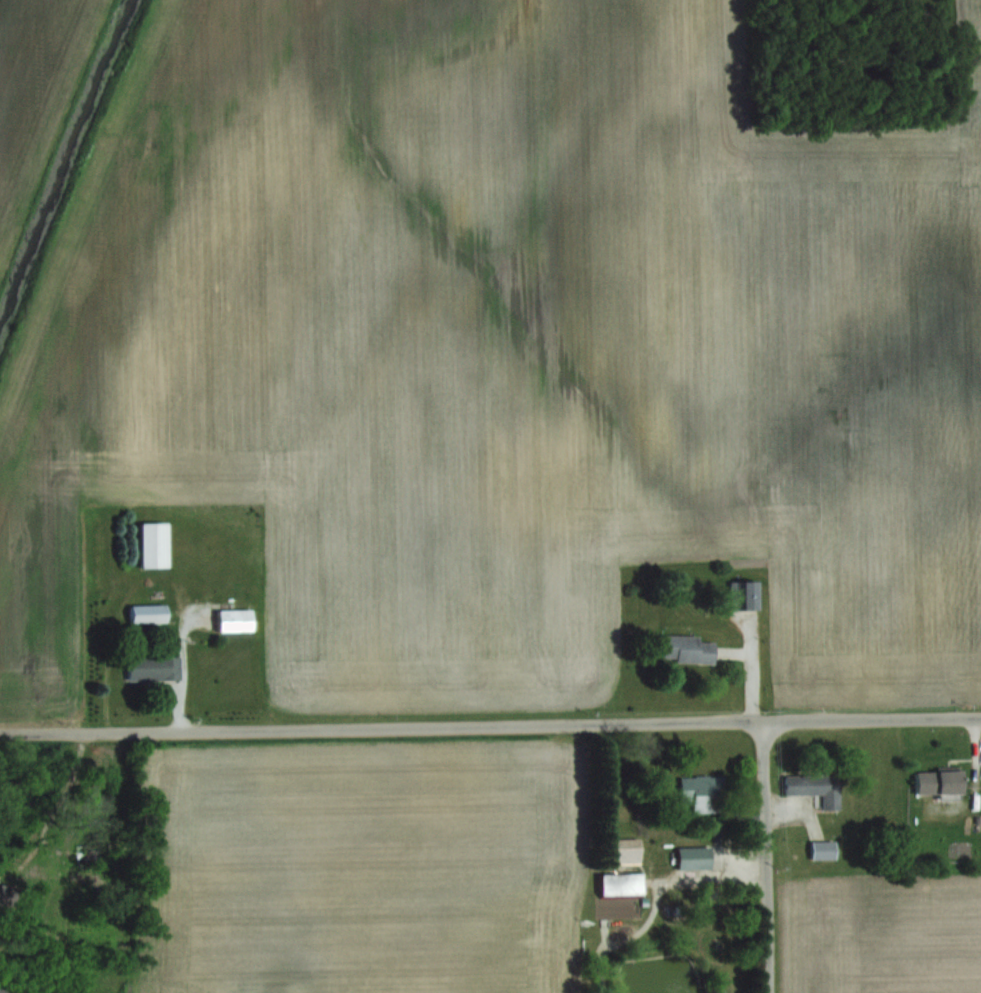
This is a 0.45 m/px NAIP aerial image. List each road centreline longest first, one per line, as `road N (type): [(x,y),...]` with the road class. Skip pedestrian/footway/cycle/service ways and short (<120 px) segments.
road 1 (residential): [(0,733),(980,718)]
road 2 (residential): [(770,992),(765,721)]

